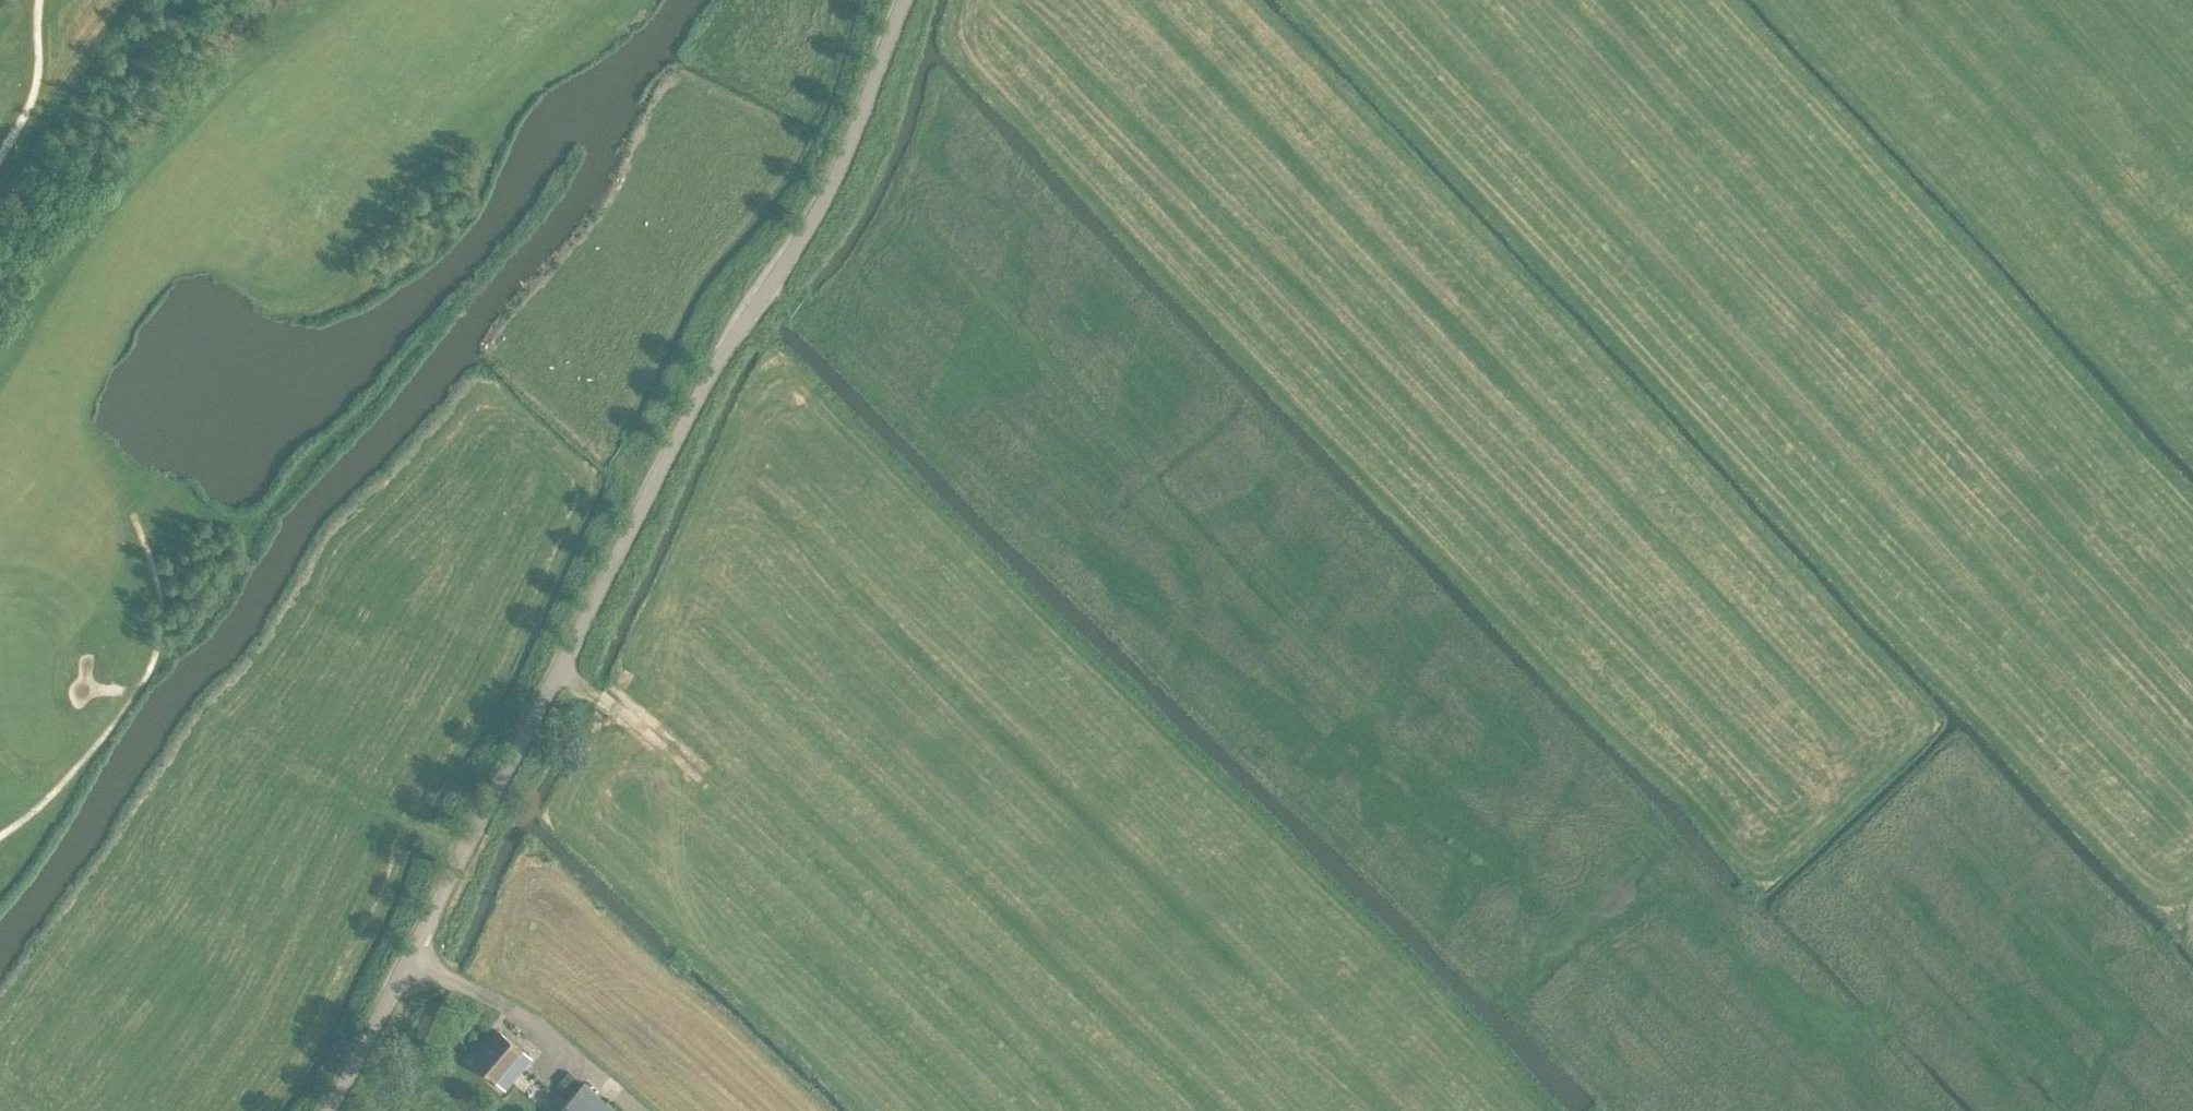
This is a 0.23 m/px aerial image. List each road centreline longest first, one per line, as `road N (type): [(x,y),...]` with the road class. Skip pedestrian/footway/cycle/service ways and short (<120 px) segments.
road 1 (unclassified): [(335,1110),(721,359),(830,197),(906,0)]
road 2 (track): [(702,777),(597,688),(562,671)]

